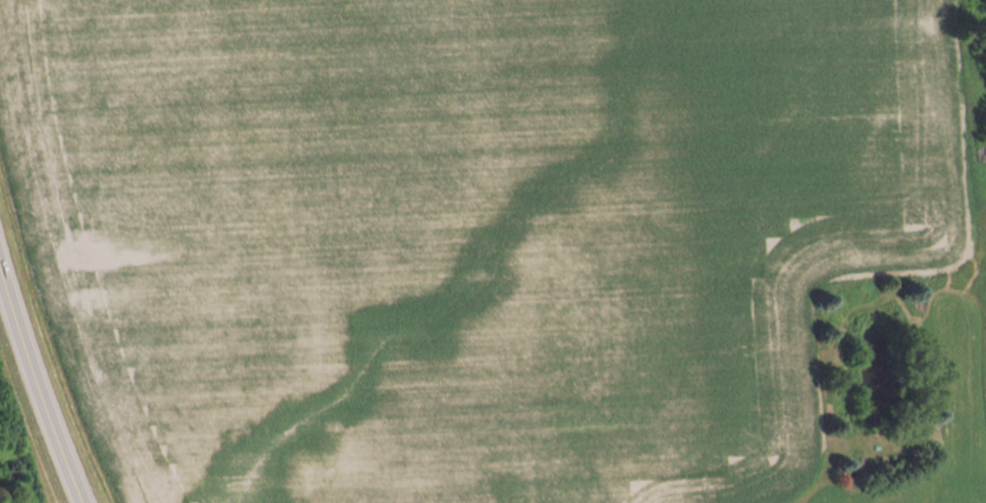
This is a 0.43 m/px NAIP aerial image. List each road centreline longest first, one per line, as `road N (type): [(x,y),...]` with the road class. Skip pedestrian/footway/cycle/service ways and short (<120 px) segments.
road 1 (secondary): [(80,502),(0,284)]

